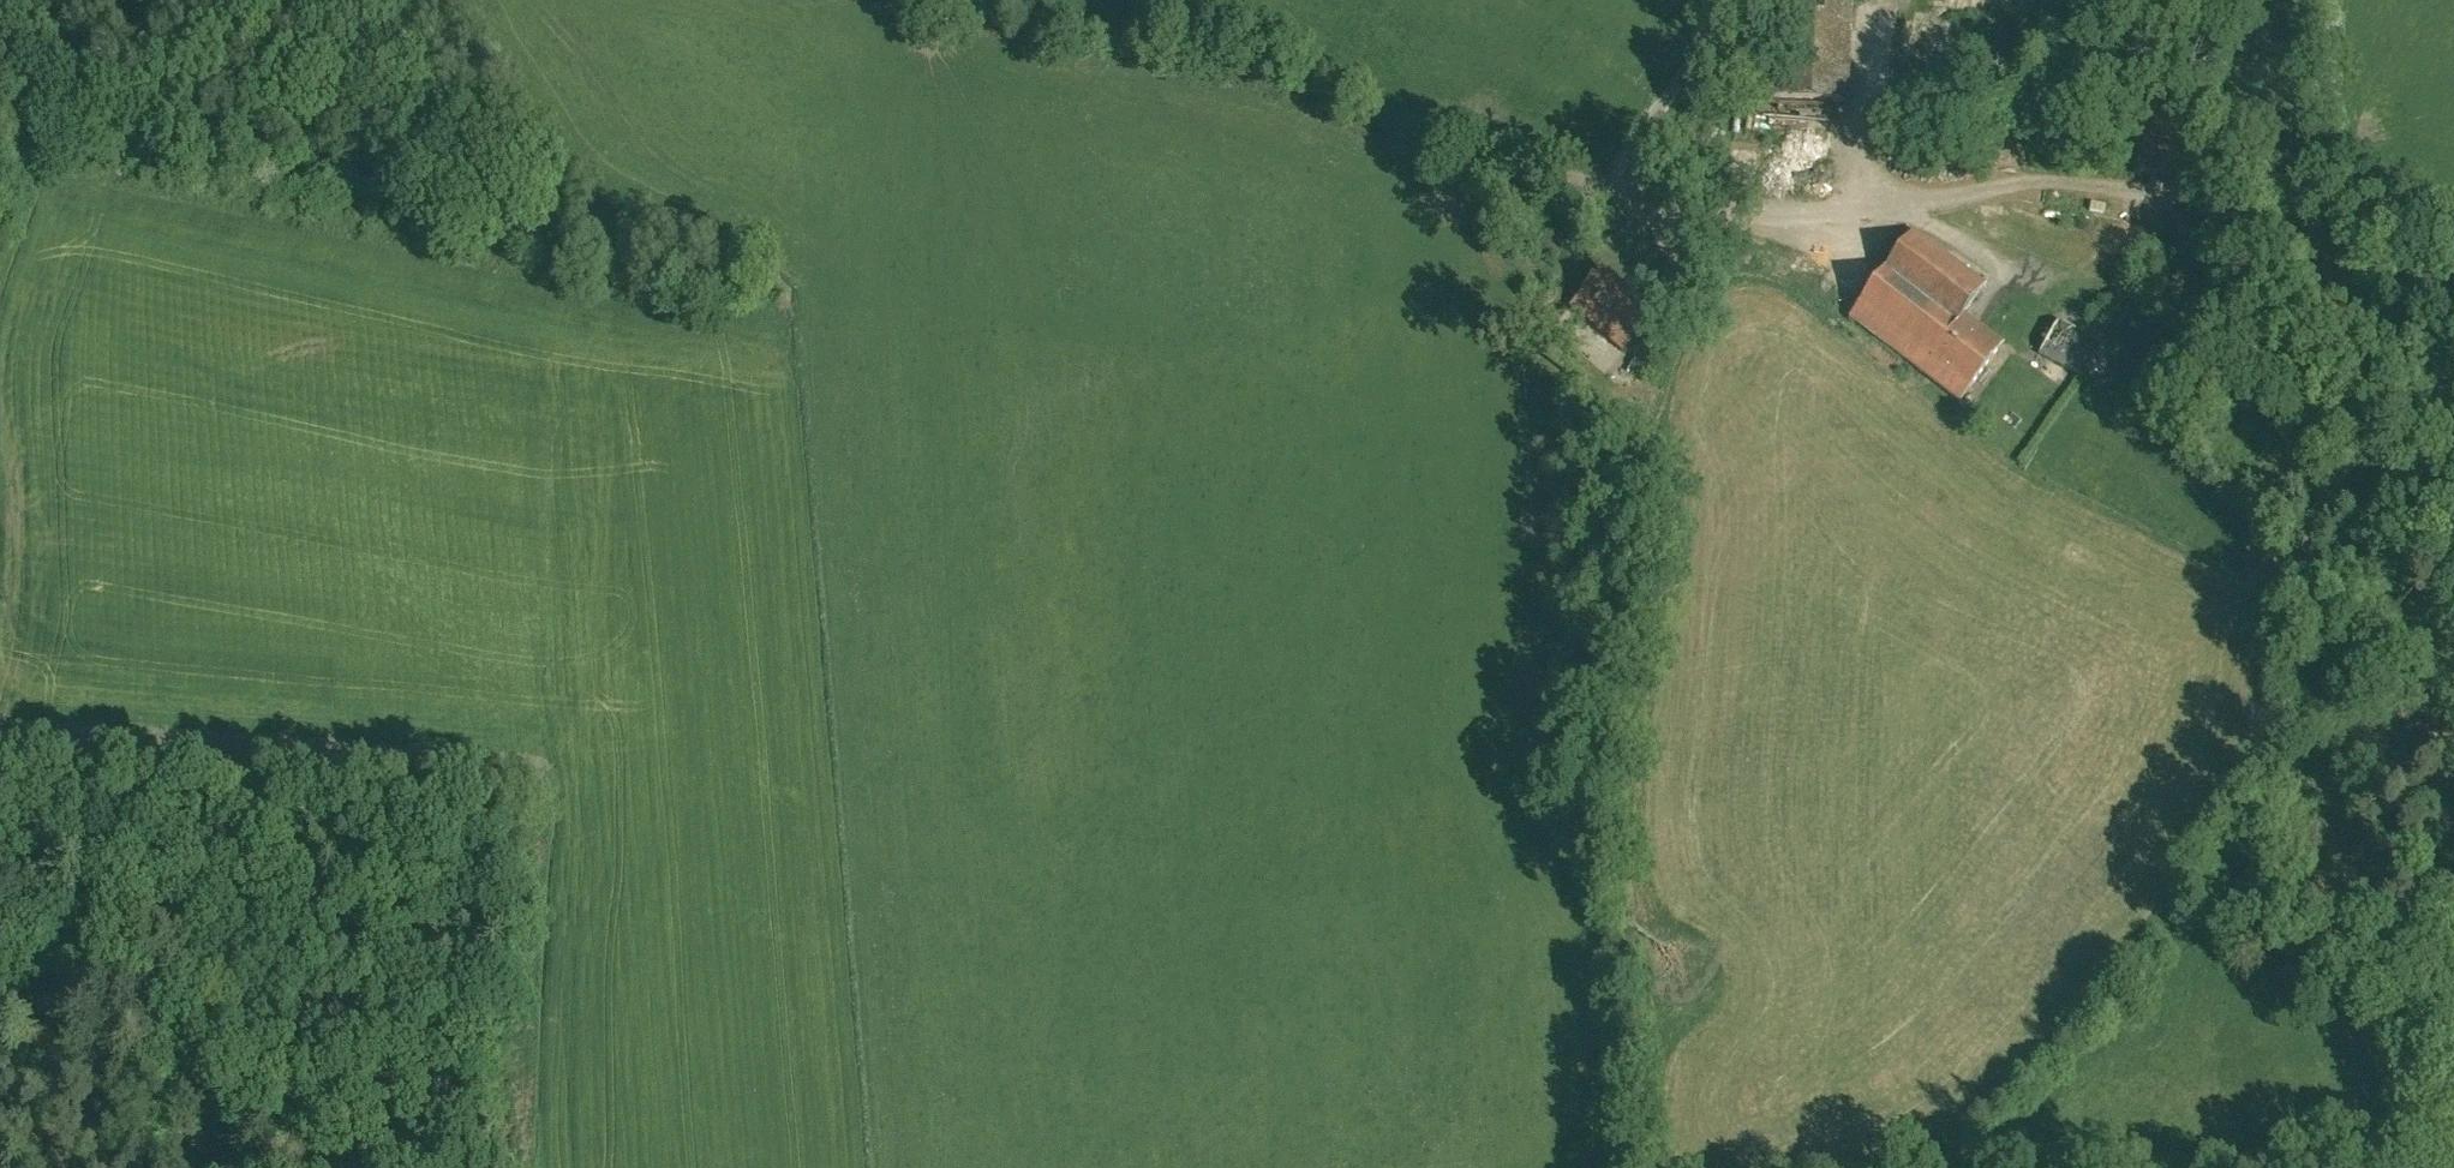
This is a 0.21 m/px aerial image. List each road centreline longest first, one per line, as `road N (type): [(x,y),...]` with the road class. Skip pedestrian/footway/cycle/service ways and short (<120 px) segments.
road 1 (unclassified): [(2328,246),(2320,214),(2251,167),(2140,197),(2015,183),(1927,191),(1898,207),(1855,214),(1691,201),(1661,191),(1654,165),(1698,57),(1731,0)]
road 2 (track): [(2453,742),(2314,607),(2328,246)]

